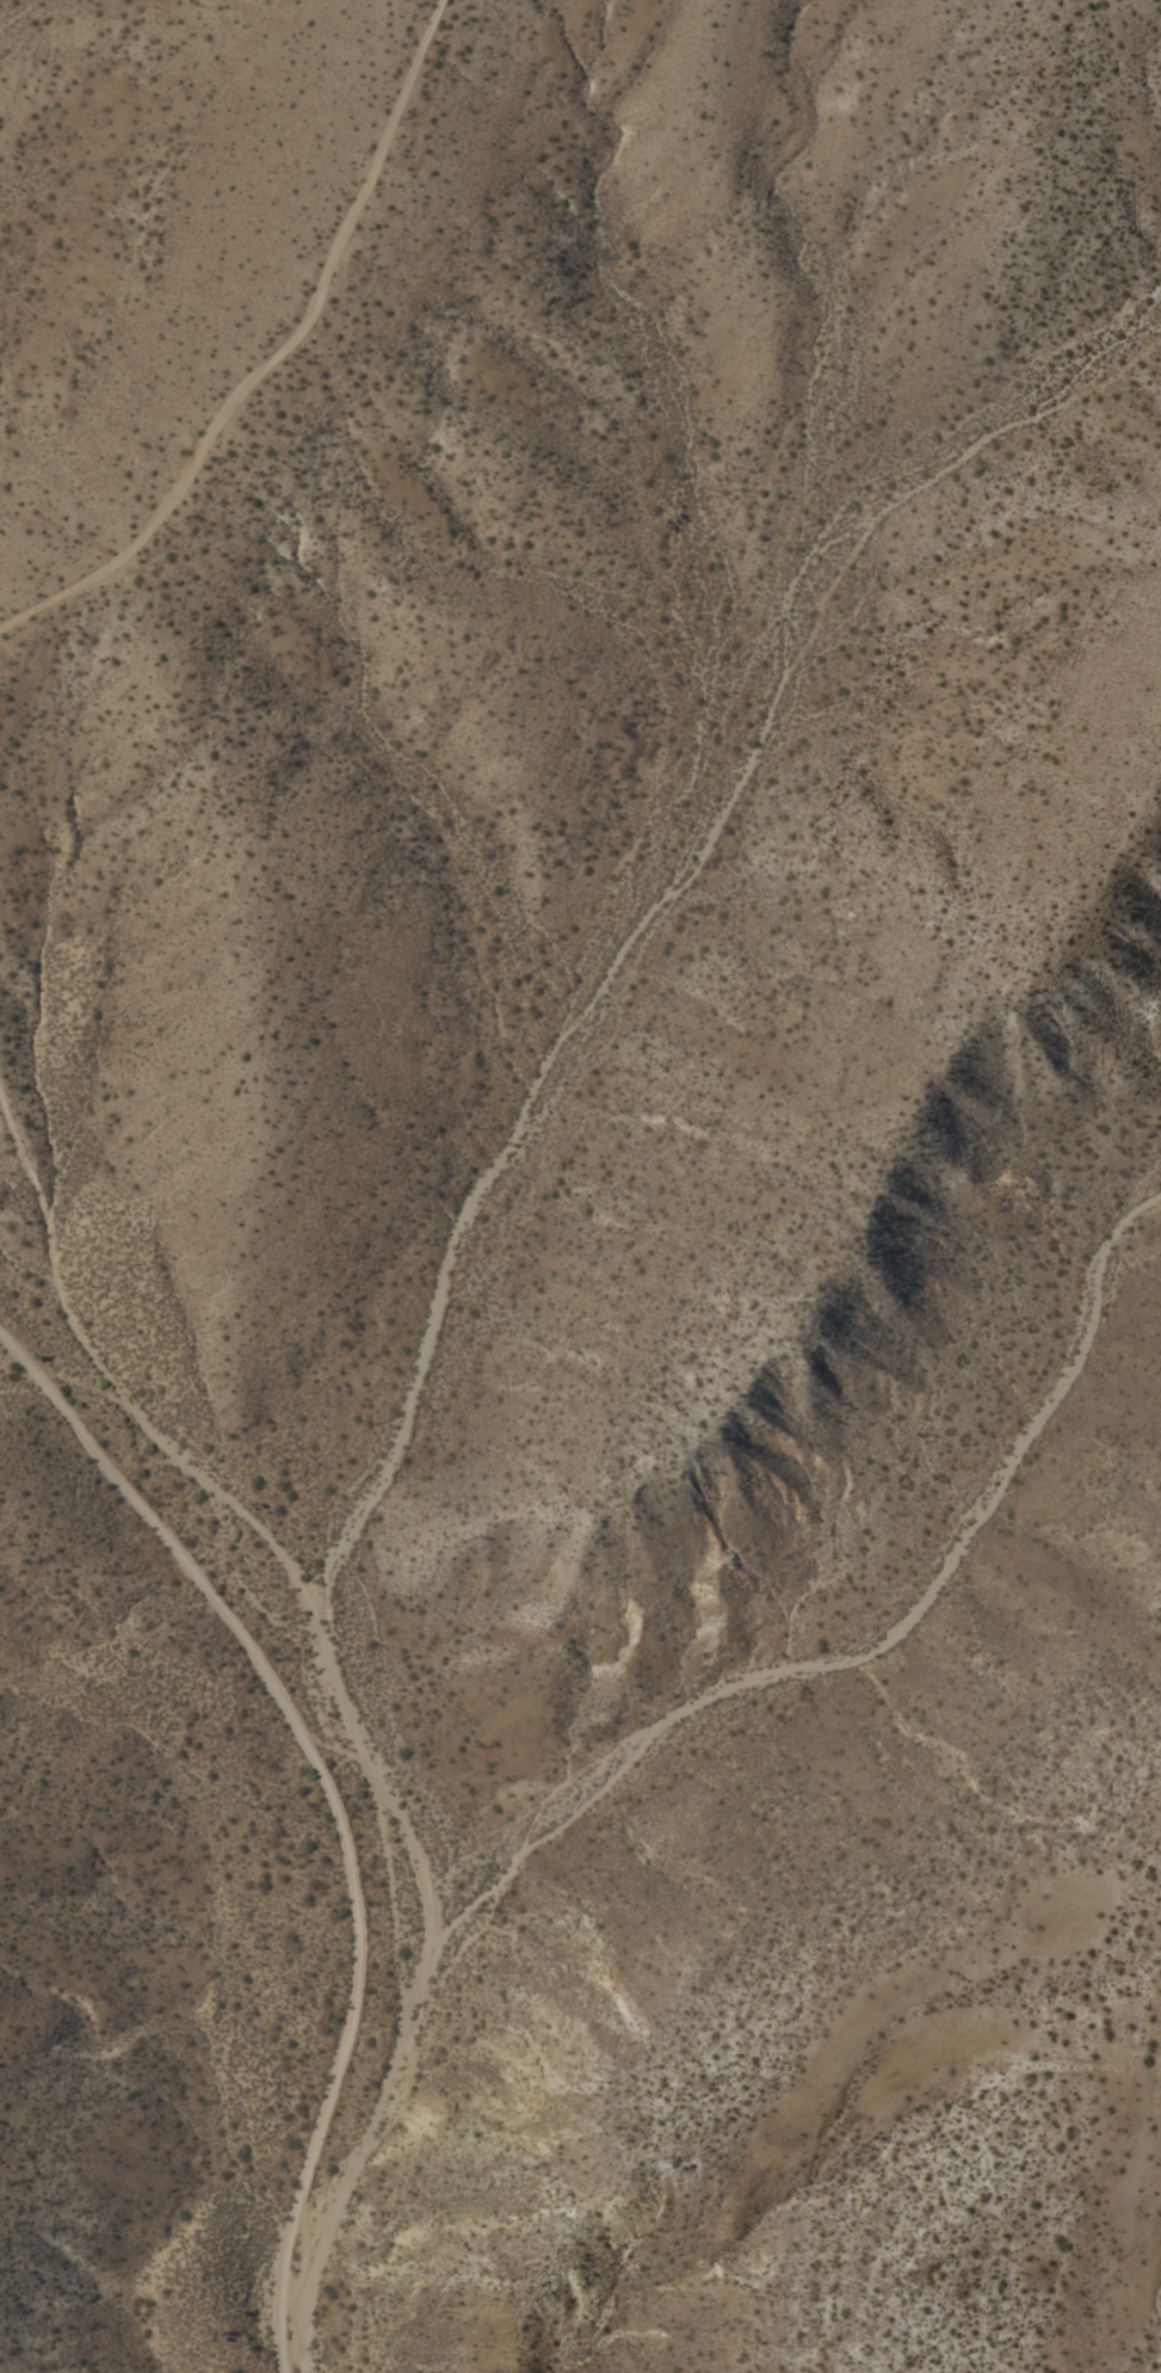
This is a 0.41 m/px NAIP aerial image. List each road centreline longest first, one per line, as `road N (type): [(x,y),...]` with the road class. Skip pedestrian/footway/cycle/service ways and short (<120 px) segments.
road 1 (residential): [(307,2372),(303,2306),(395,2078),(432,1953),(426,1884),(332,1676),(317,1603),(264,1533),(130,1407),(84,1343),(64,1306),(43,1203),(0,1092)]
road 2 (track): [(0,623),(110,568),(146,530),(239,384),(284,351),(308,318),(322,258),(372,167),(436,0)]

